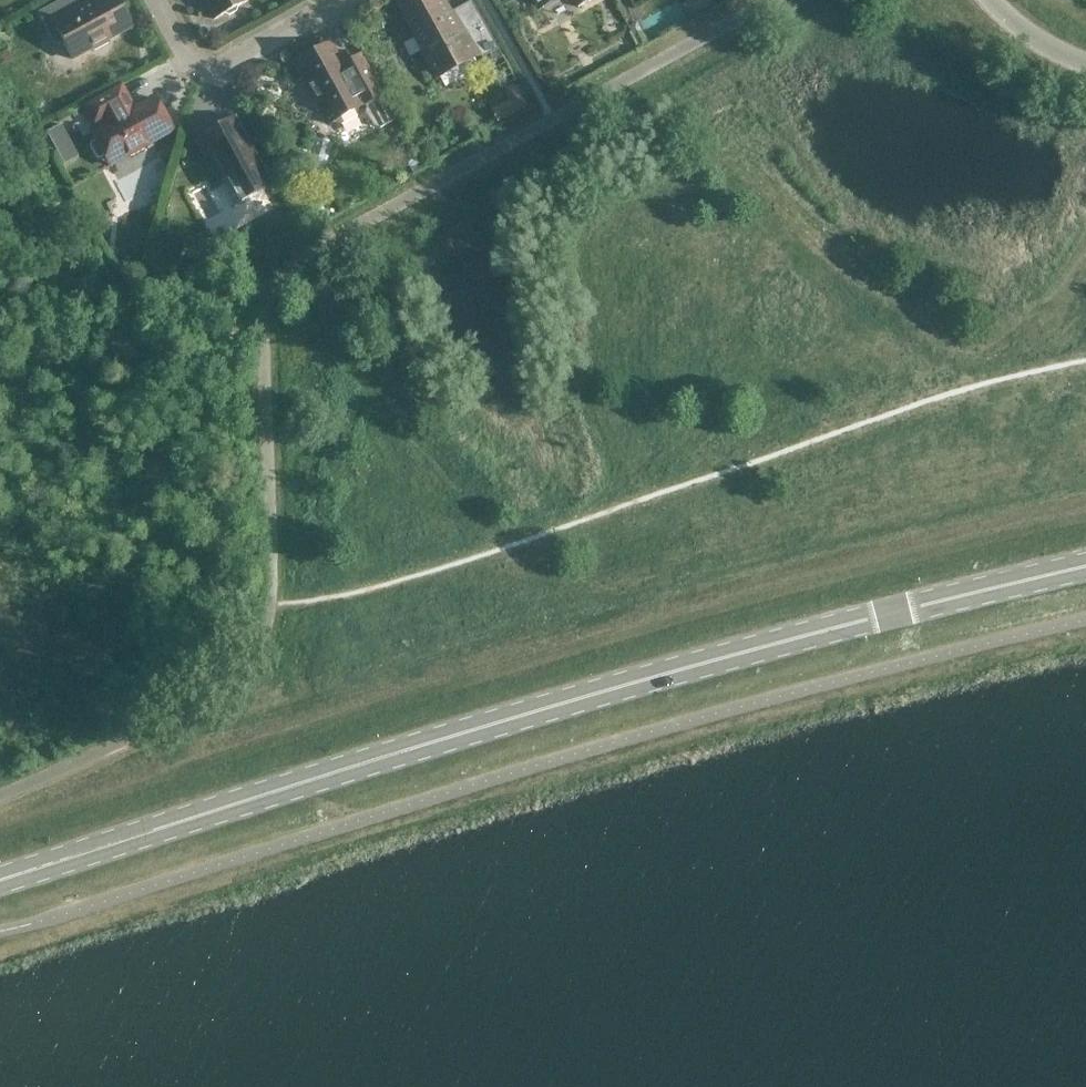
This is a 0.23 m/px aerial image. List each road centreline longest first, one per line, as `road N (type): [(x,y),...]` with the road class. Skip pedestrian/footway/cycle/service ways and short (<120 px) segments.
road 1 (tertiary): [(1085,567),(558,704),(0,881)]
road 2 (residential): [(152,0),(179,51),(213,70),(353,0)]

